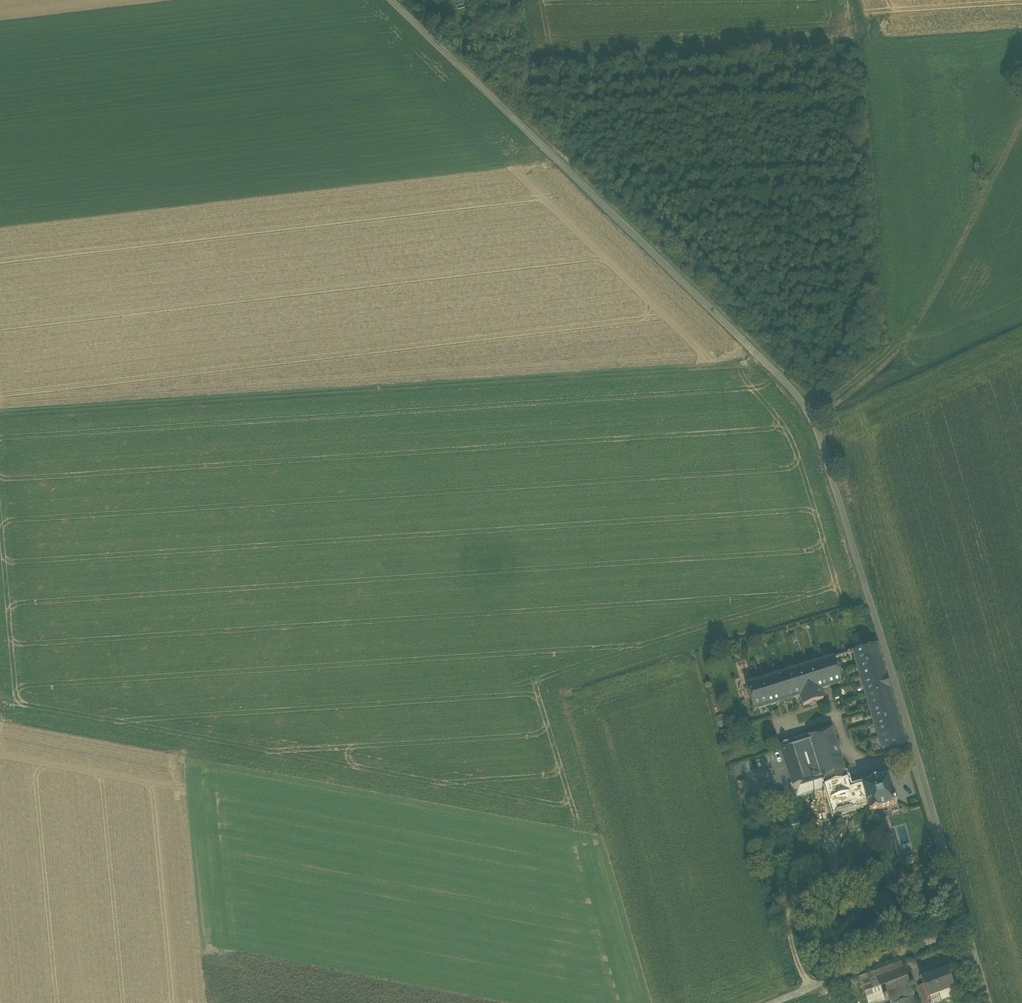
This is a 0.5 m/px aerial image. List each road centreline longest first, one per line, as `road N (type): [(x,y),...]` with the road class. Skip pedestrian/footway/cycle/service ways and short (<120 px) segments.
road 1 (unclassified): [(390,0),(787,379),(812,414),(985,1002)]
road 2 (track): [(758,353),(0,413)]
road 3 (track): [(812,414),(904,336),(955,239)]

